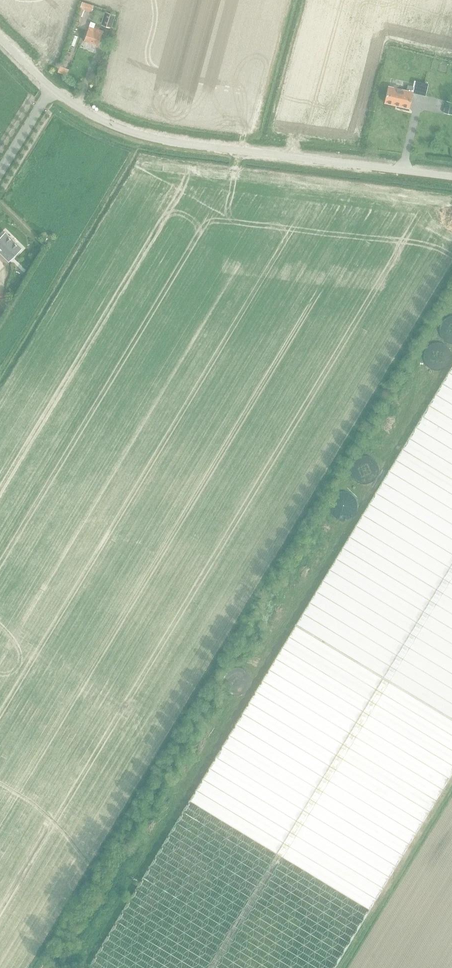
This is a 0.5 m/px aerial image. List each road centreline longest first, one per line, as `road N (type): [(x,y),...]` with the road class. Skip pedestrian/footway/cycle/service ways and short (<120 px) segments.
road 1 (unclassified): [(451,177),(152,138),(77,107),(0,37)]

